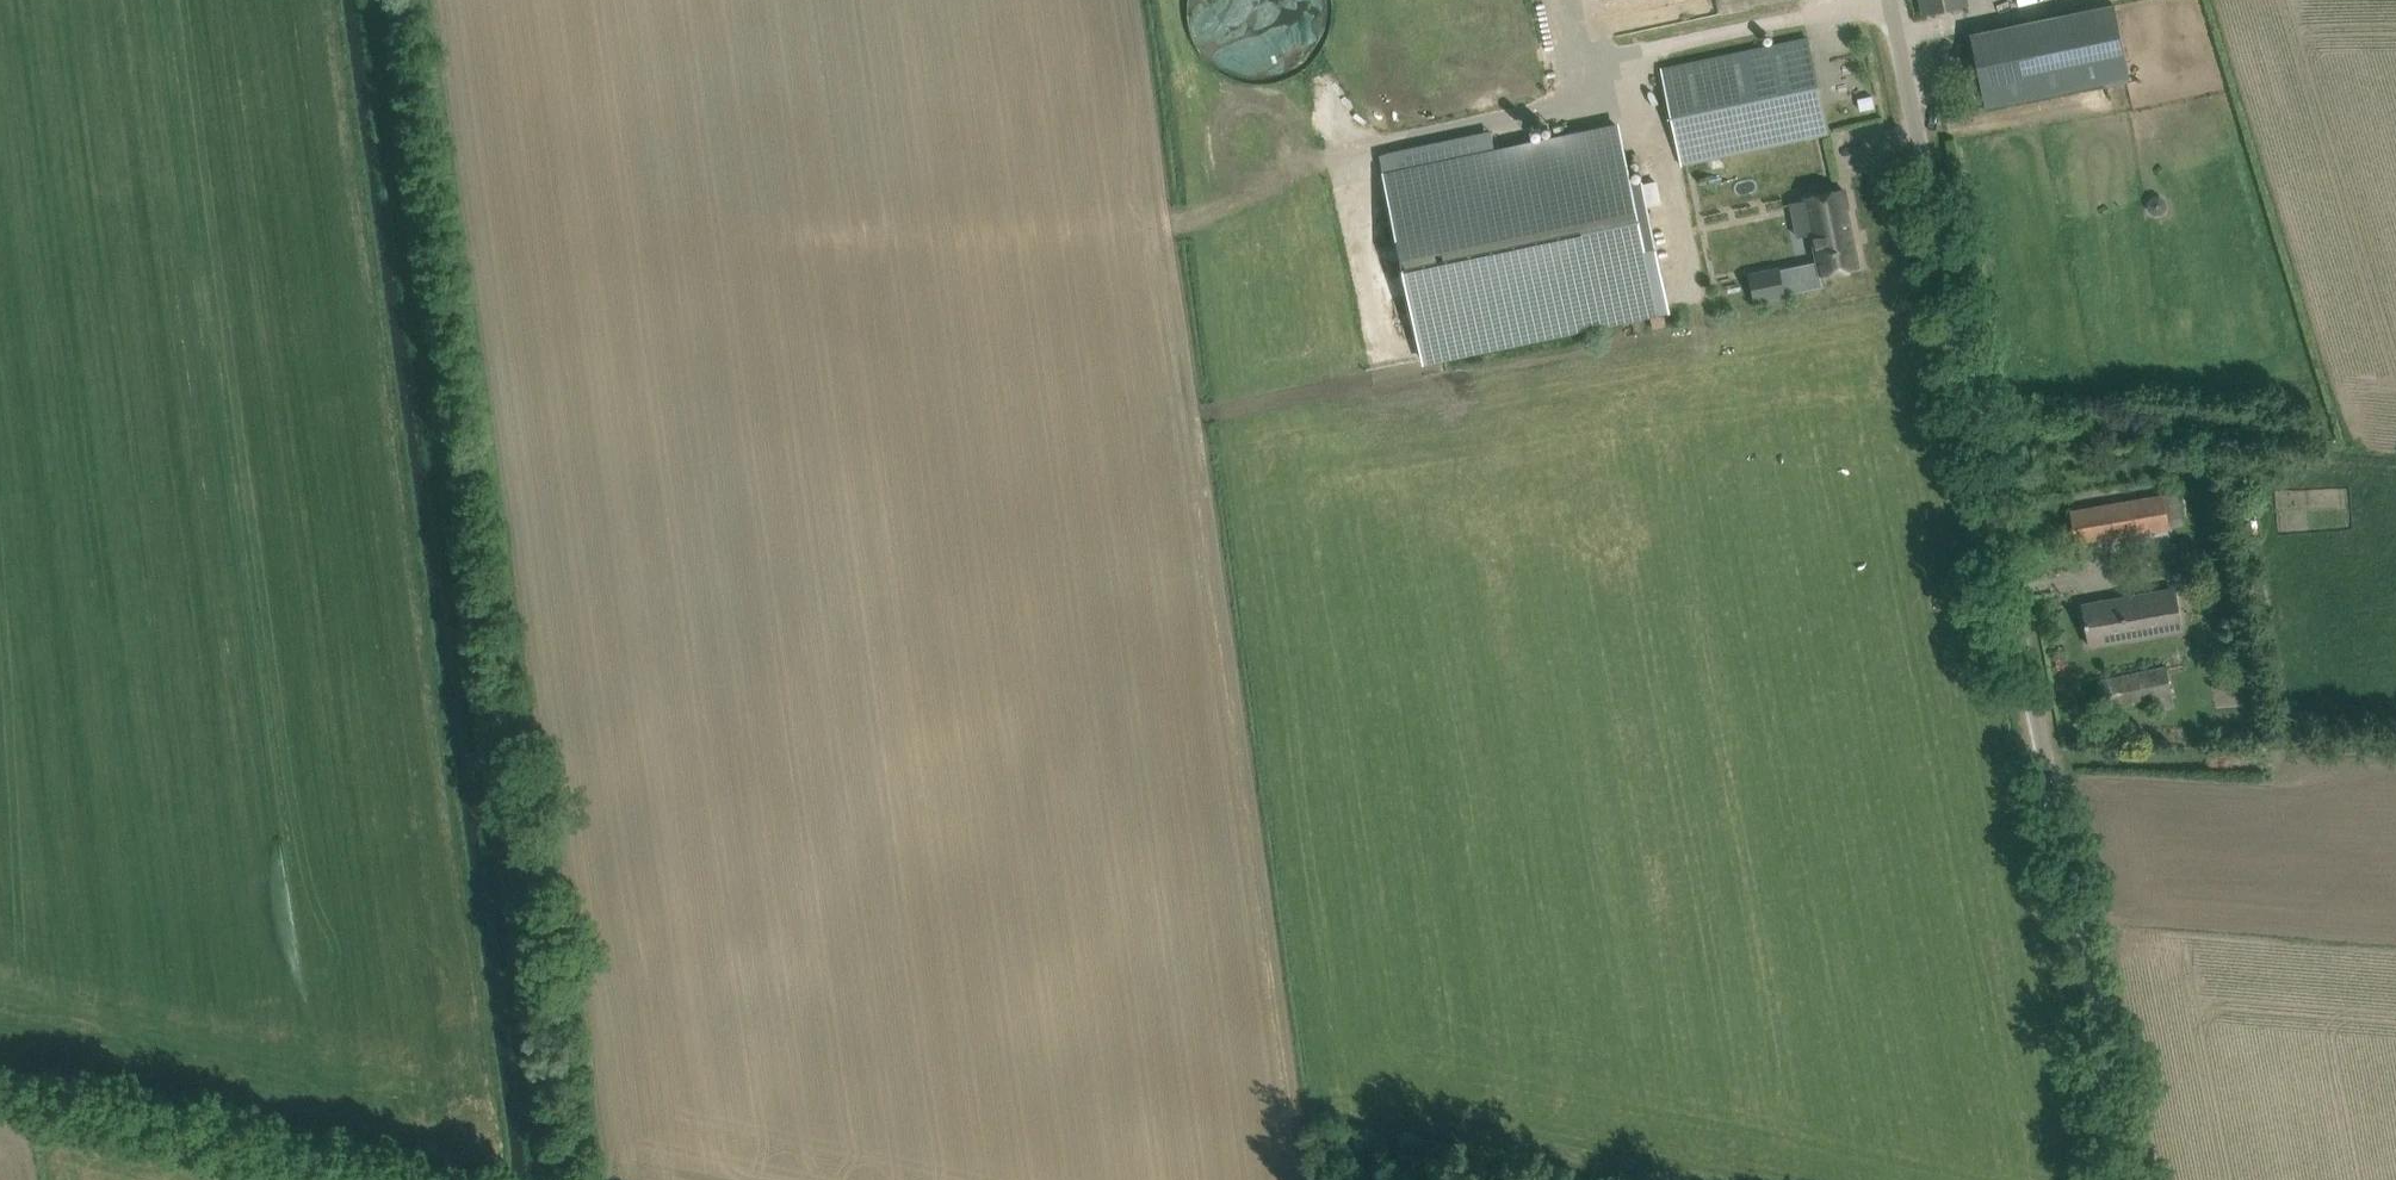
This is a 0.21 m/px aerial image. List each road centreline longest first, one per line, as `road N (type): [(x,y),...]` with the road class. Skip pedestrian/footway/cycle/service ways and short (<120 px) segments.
road 1 (unclassified): [(2128,1179),(1888,0)]
road 2 (track): [(546,1179),(371,0)]

